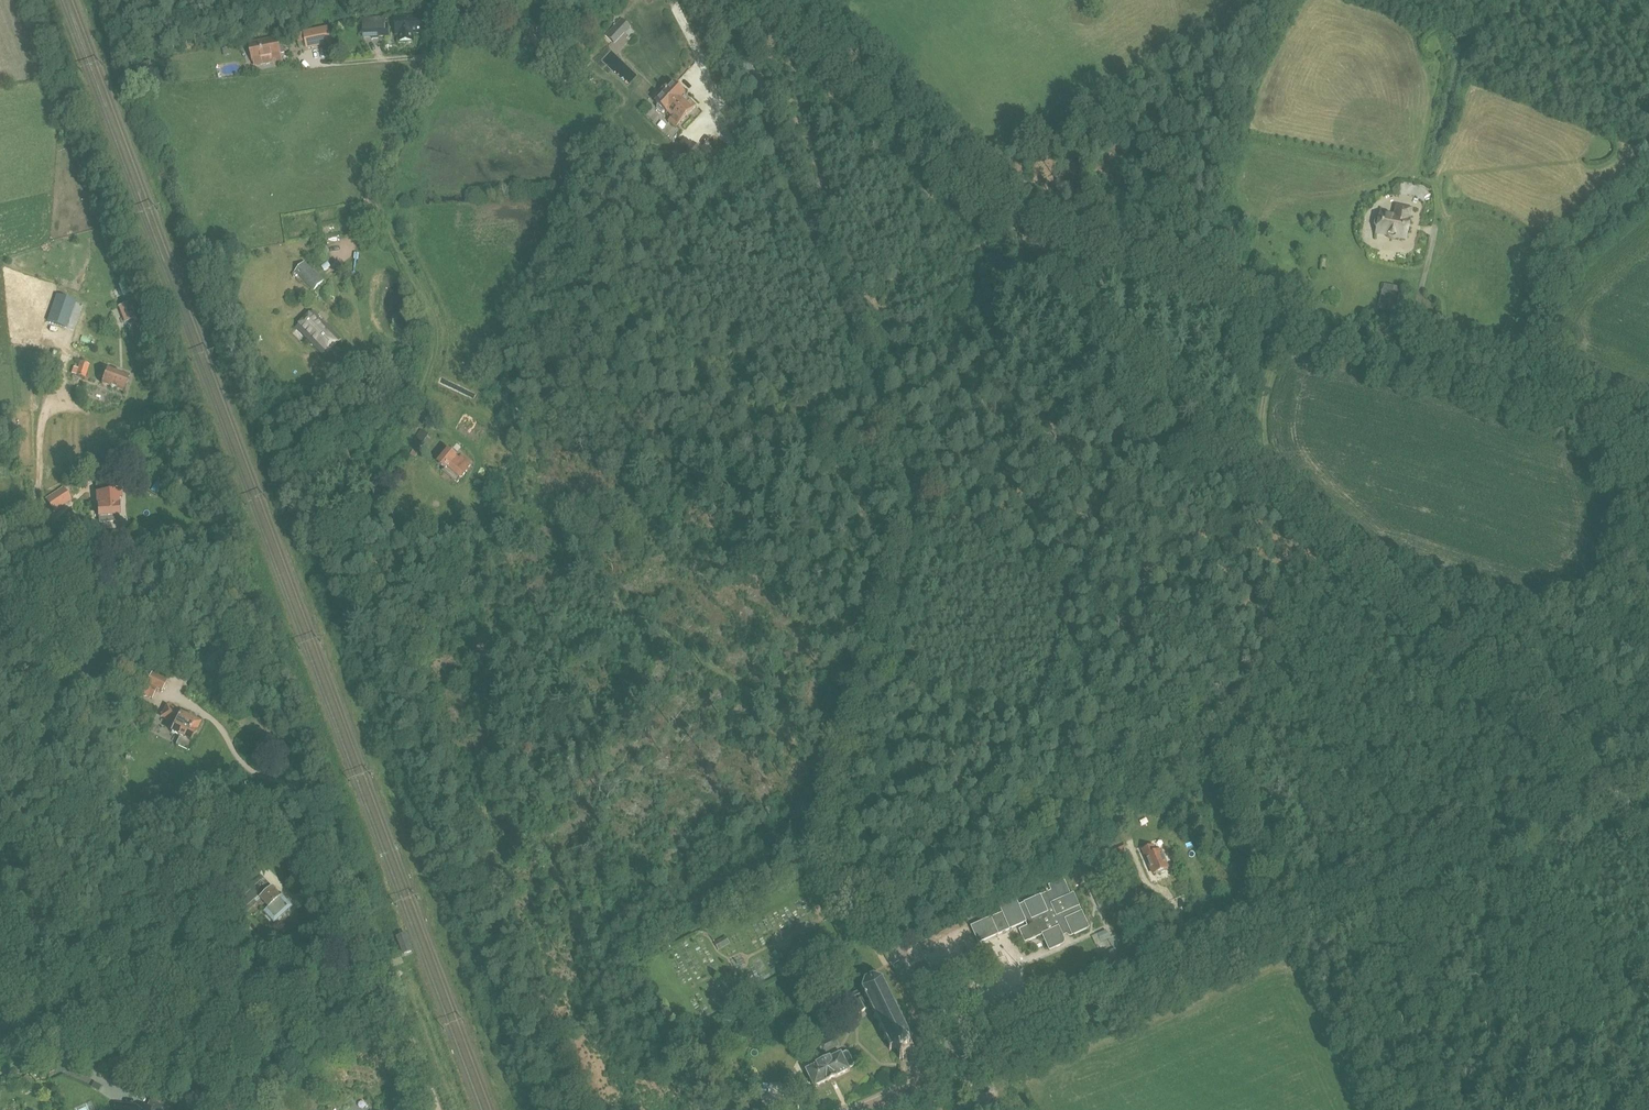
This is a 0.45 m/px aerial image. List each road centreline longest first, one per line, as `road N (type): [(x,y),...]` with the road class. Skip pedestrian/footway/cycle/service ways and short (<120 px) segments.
road 1 (track): [(766,0),(1033,246),(1120,340),(1607,787)]
road 2 (unclassified): [(960,1066),(848,874),(839,843),(844,780),(911,521),(905,462),(720,0)]
road 3 (tertiary): [(960,1066),(1607,787)]
road 4 (track): [(168,537),(232,567),(438,1109)]
road 5 (track): [(1033,246),(1292,330),(1648,426)]
road 6 (track): [(844,780),(464,505)]
road 7 (track): [(1435,232),(1419,306),(1395,334),(1348,350),(1298,342),(1272,365),(1262,472)]

